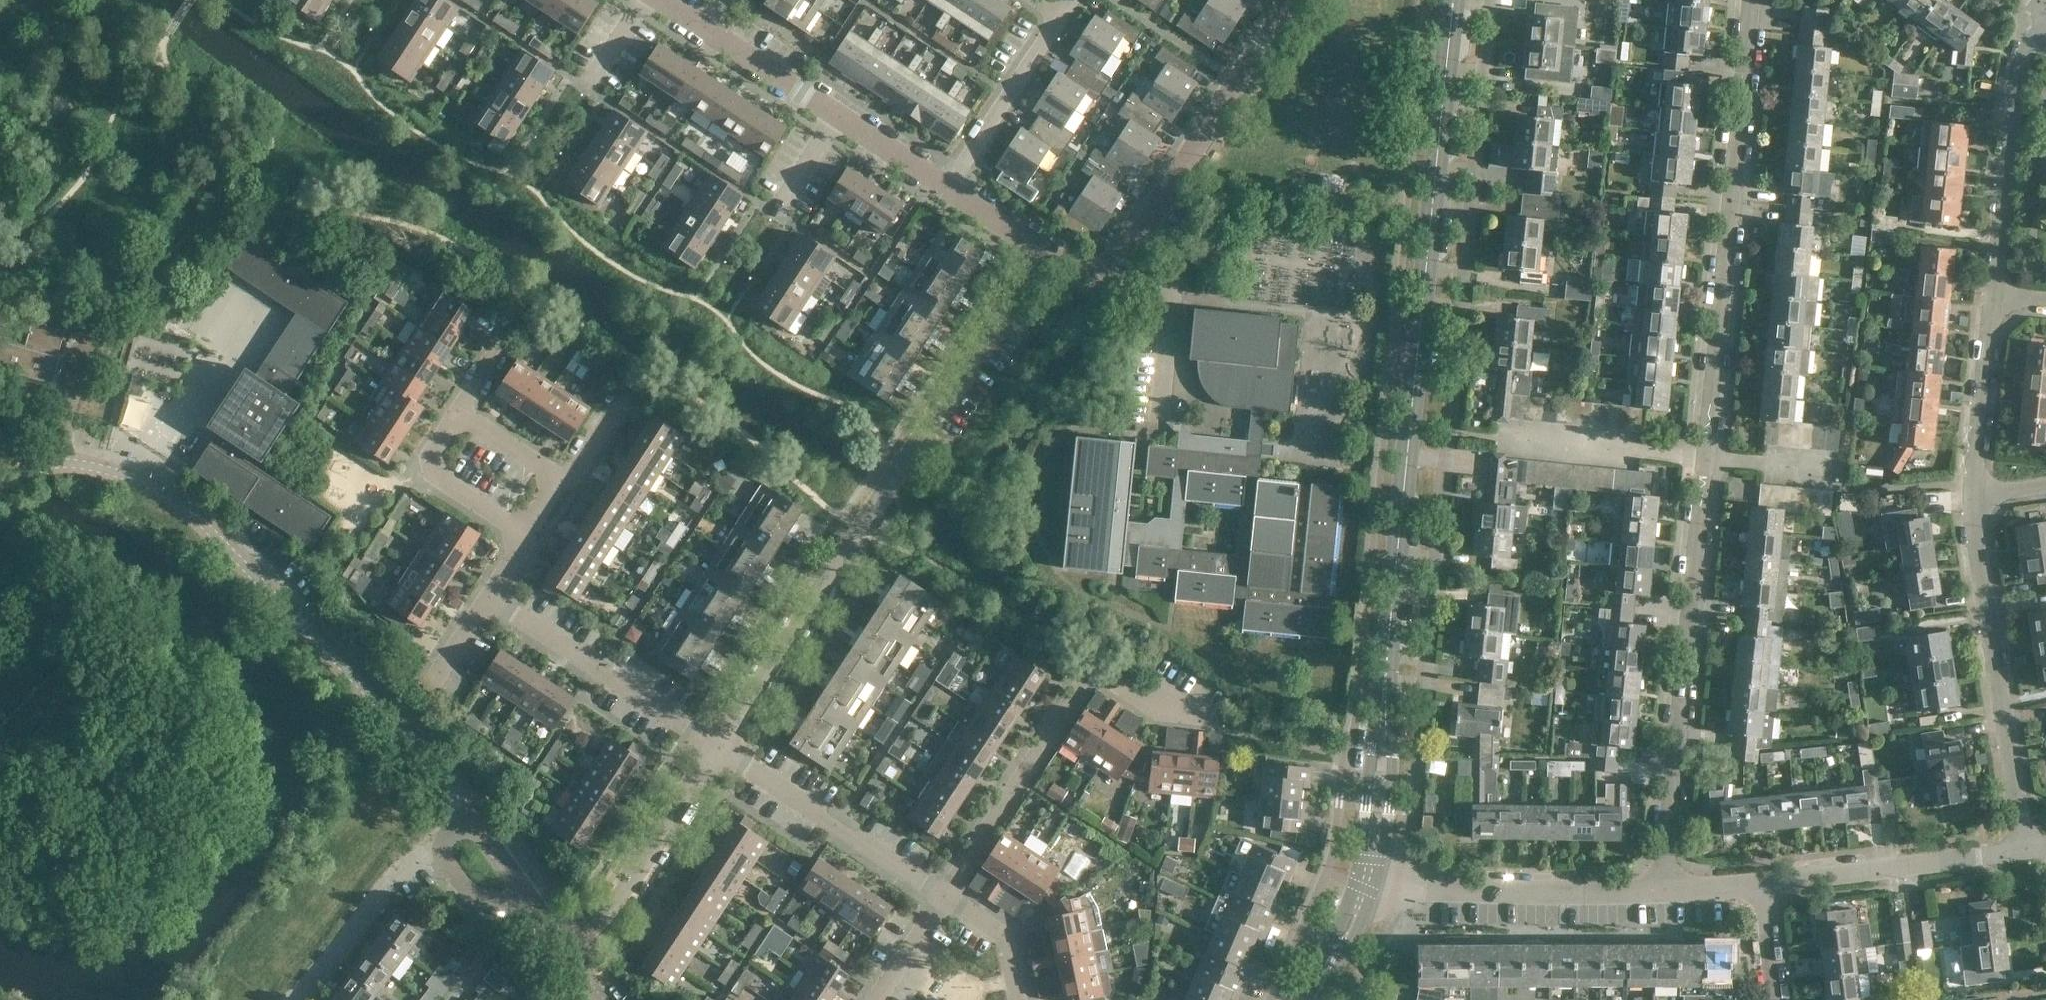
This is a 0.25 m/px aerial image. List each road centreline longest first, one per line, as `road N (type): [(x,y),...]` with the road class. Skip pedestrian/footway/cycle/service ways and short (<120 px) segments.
road 1 (residential): [(1660,890),(1714,460),(1754,0)]
road 2 (secondary): [(1367,879),(1444,100)]
road 3 (residential): [(467,815),(404,719),(174,497),(70,461),(0,484)]
road 4 (residential): [(944,897),(1084,671),(1161,710),(1224,731)]
road 5 (residential): [(1044,250),(1091,273),(1126,253),(1291,0)]
road 6 (residential): [(2028,843),(1974,489)]
road 7 (residential): [(861,528),(1044,250)]
road 8 (residential): [(1367,879),(1660,890)]
road 9 (residential): [(705,27),(949,187)]
road 10 (residential): [(1754,879),(2028,843)]
road 11 (residential): [(1995,297),(2016,82),(2029,48),(2045,32)]
road 12 (residential): [(944,897),(718,743)]
road 13 (residential): [(718,743),(491,597)]
road 14 (residential): [(718,743),(861,528)]
road 15 (residential): [(566,949),(607,914),(718,743)]
road 16 (residential): [(949,187),(1073,0)]
road 17 (residential): [(435,844),(295,999)]
road 18 (residential): [(1974,489),(1995,297)]
road 19 (residential): [(523,532),(434,477),(432,450),(458,412)]
road 20 (residential): [(944,897),(1005,934),(1018,999)]
road 21 (secondary): [(1320,999),(1367,879)]
road 22 (residential): [(876,999),(944,897)]
road 23 (residential): [(555,484),(522,448),(458,412)]
road 24 (residential): [(555,484),(576,470),(630,390)]
road 25 (residential): [(1774,999),(1754,879)]
road 26 (residential): [(435,844),(472,893),(530,896)]

